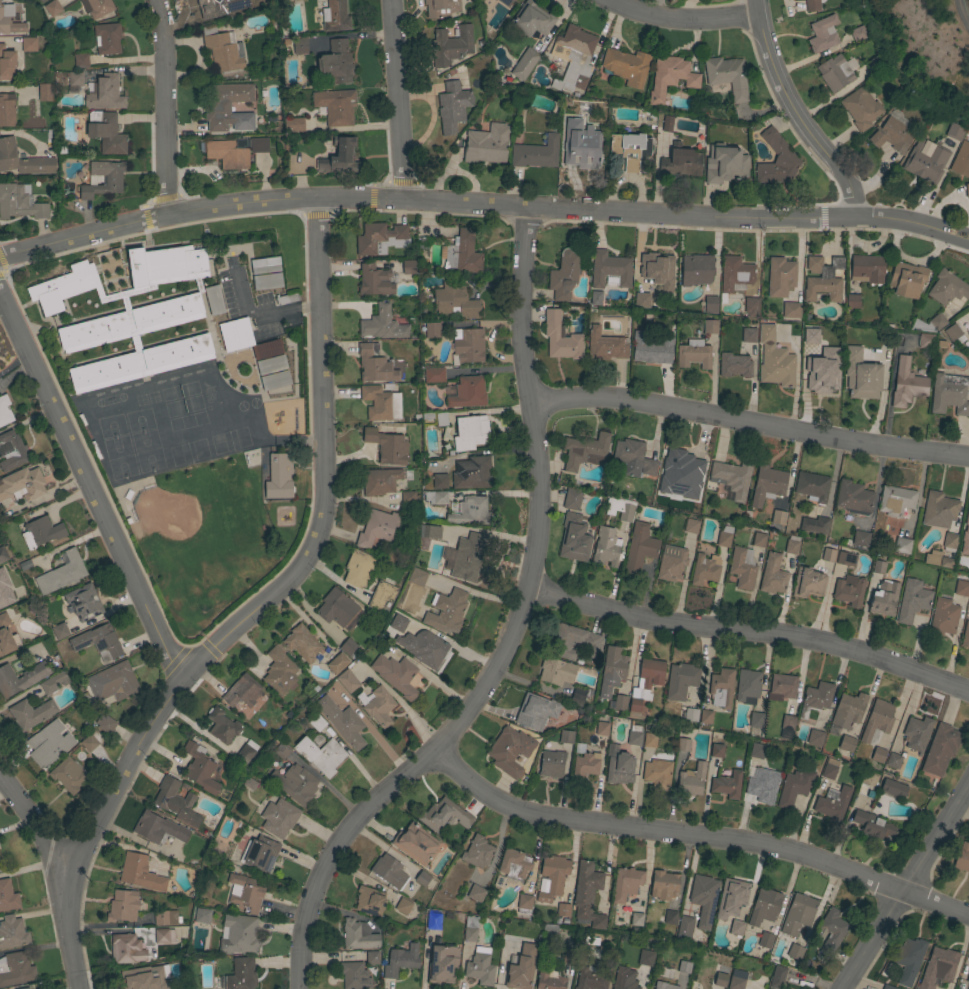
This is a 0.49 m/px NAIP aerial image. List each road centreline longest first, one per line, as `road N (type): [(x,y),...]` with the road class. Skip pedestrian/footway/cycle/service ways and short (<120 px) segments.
road 1 (residential): [(968,241),(859,219),(319,199),(170,215),(0,258)]
road 2 (residential): [(526,209),(521,325),(541,496),(531,589),(504,658),(462,723),(370,808),(325,871),(304,944),(303,988)]
road 3 (residential): [(319,199),(321,530),(289,581),(165,704),(98,815),(70,888)]
road 4 (residential): [(968,911),(784,850),(517,808),(438,751)]
road 5 (residential): [(968,693),(838,644),(642,619),(531,589)]
road 6 (residential): [(968,457),(646,402),(531,403)]
road 7 (residential): [(0,296),(183,681)]
road 8 (residential): [(968,773),(907,891),(839,988)]
road 9 (residential): [(756,0),(772,68),(845,175),(859,219)]
road 10 (residential): [(83,988),(70,888),(0,771)]
road 11 (residential): [(158,0),(167,46),(170,215)]
road 12 (residential): [(394,0),(406,200)]
road 13 (residential): [(757,17),(675,20),(611,0)]

